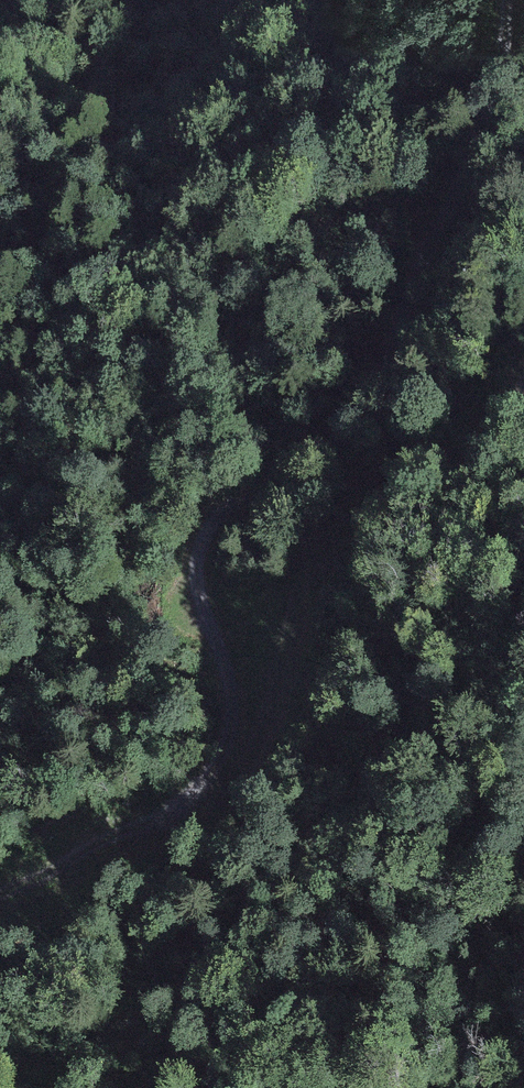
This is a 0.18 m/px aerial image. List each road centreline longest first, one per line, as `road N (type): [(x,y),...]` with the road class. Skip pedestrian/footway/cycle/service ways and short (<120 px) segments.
road 1 (track): [(510,0),(511,37),(445,217),(405,323),(361,400),(215,522),(196,585),(243,747)]
road 2 (track): [(523,380),(292,607),(243,747),(154,816),(0,889)]

